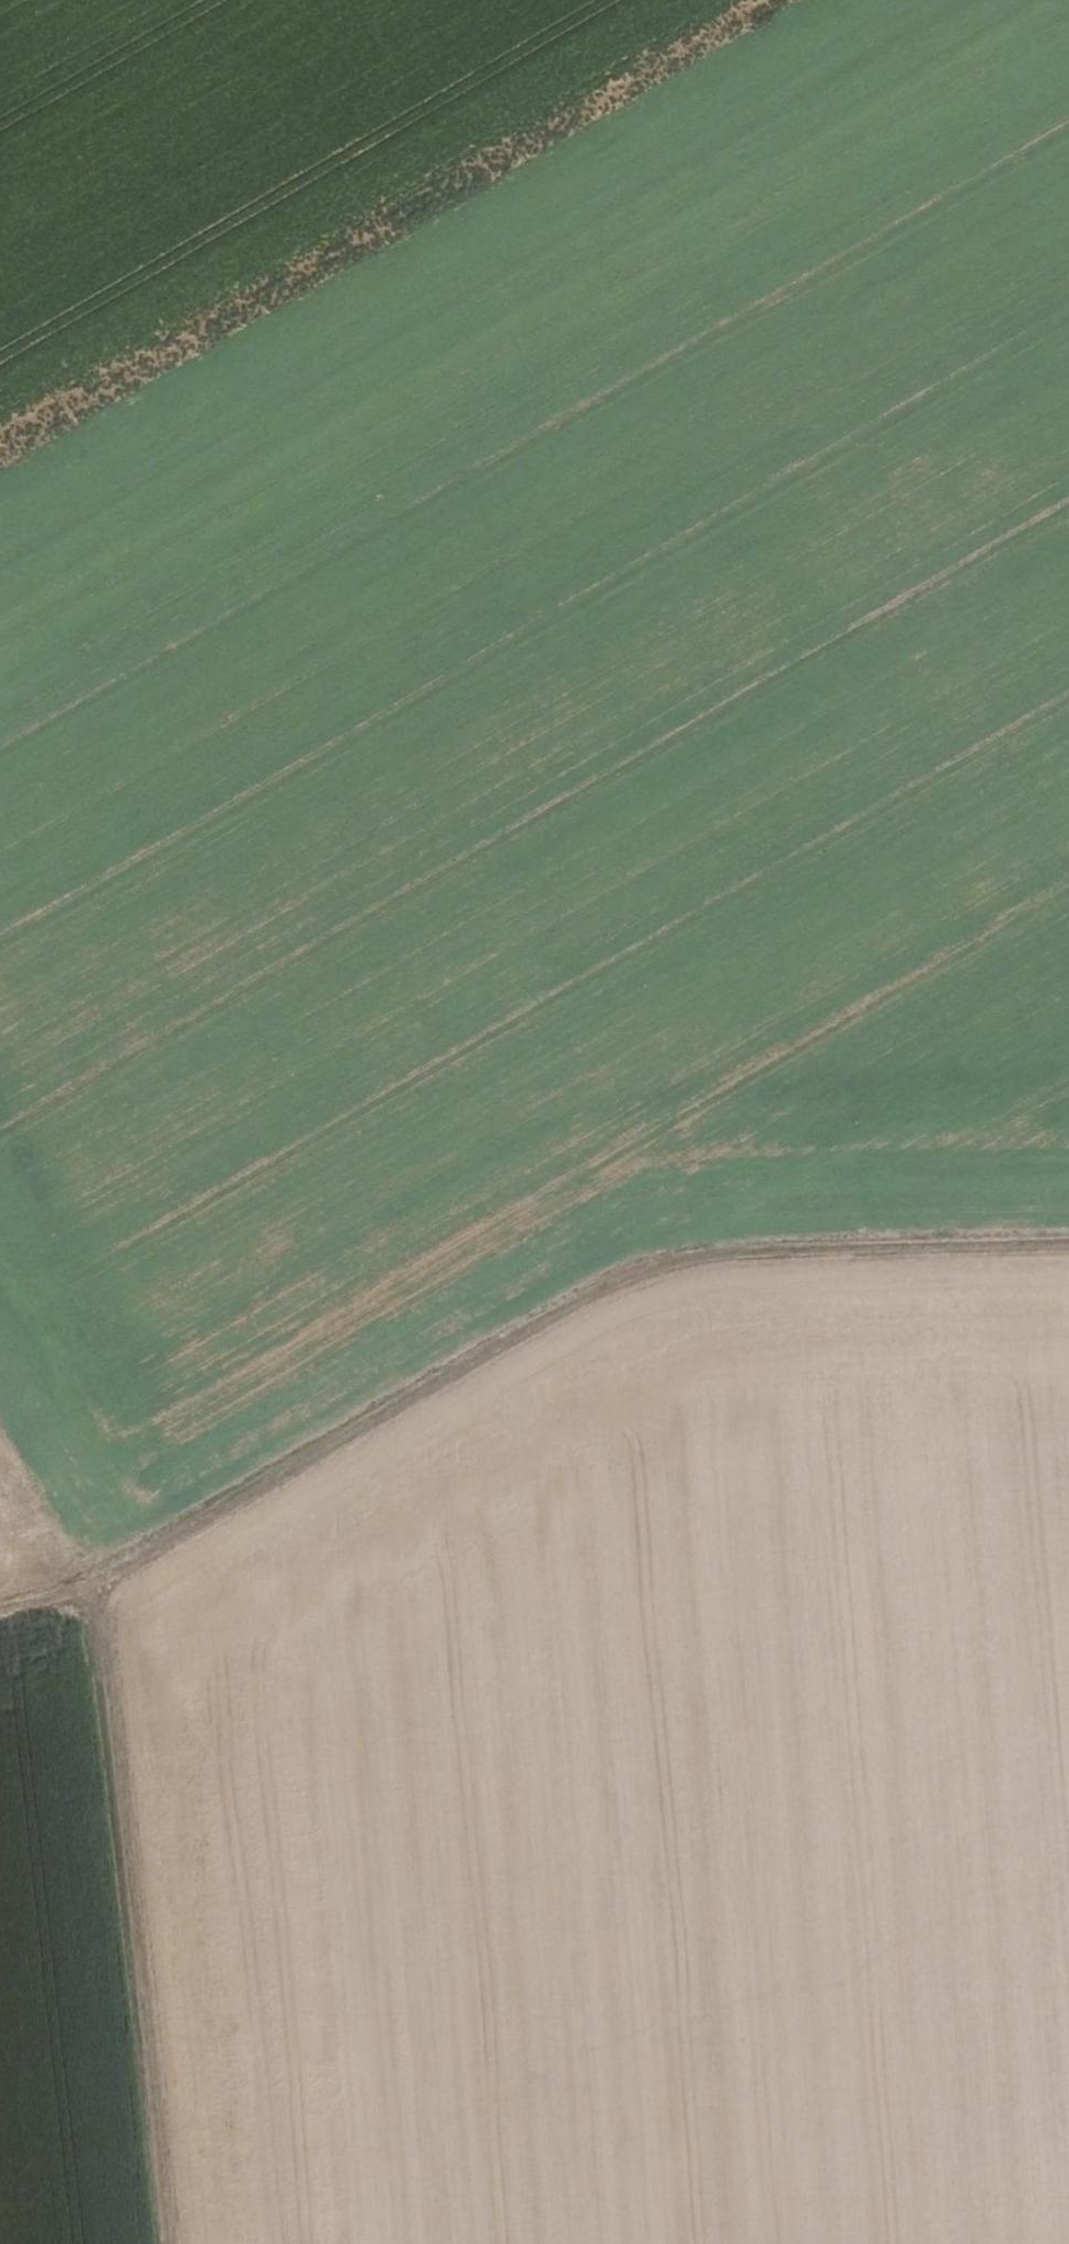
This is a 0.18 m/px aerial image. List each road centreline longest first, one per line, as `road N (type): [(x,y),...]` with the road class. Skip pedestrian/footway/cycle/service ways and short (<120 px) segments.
road 1 (track): [(0,1609),(101,1587),(485,1350),(726,1248),(1068,1244)]
road 2 (track): [(101,1587),(169,2243)]

